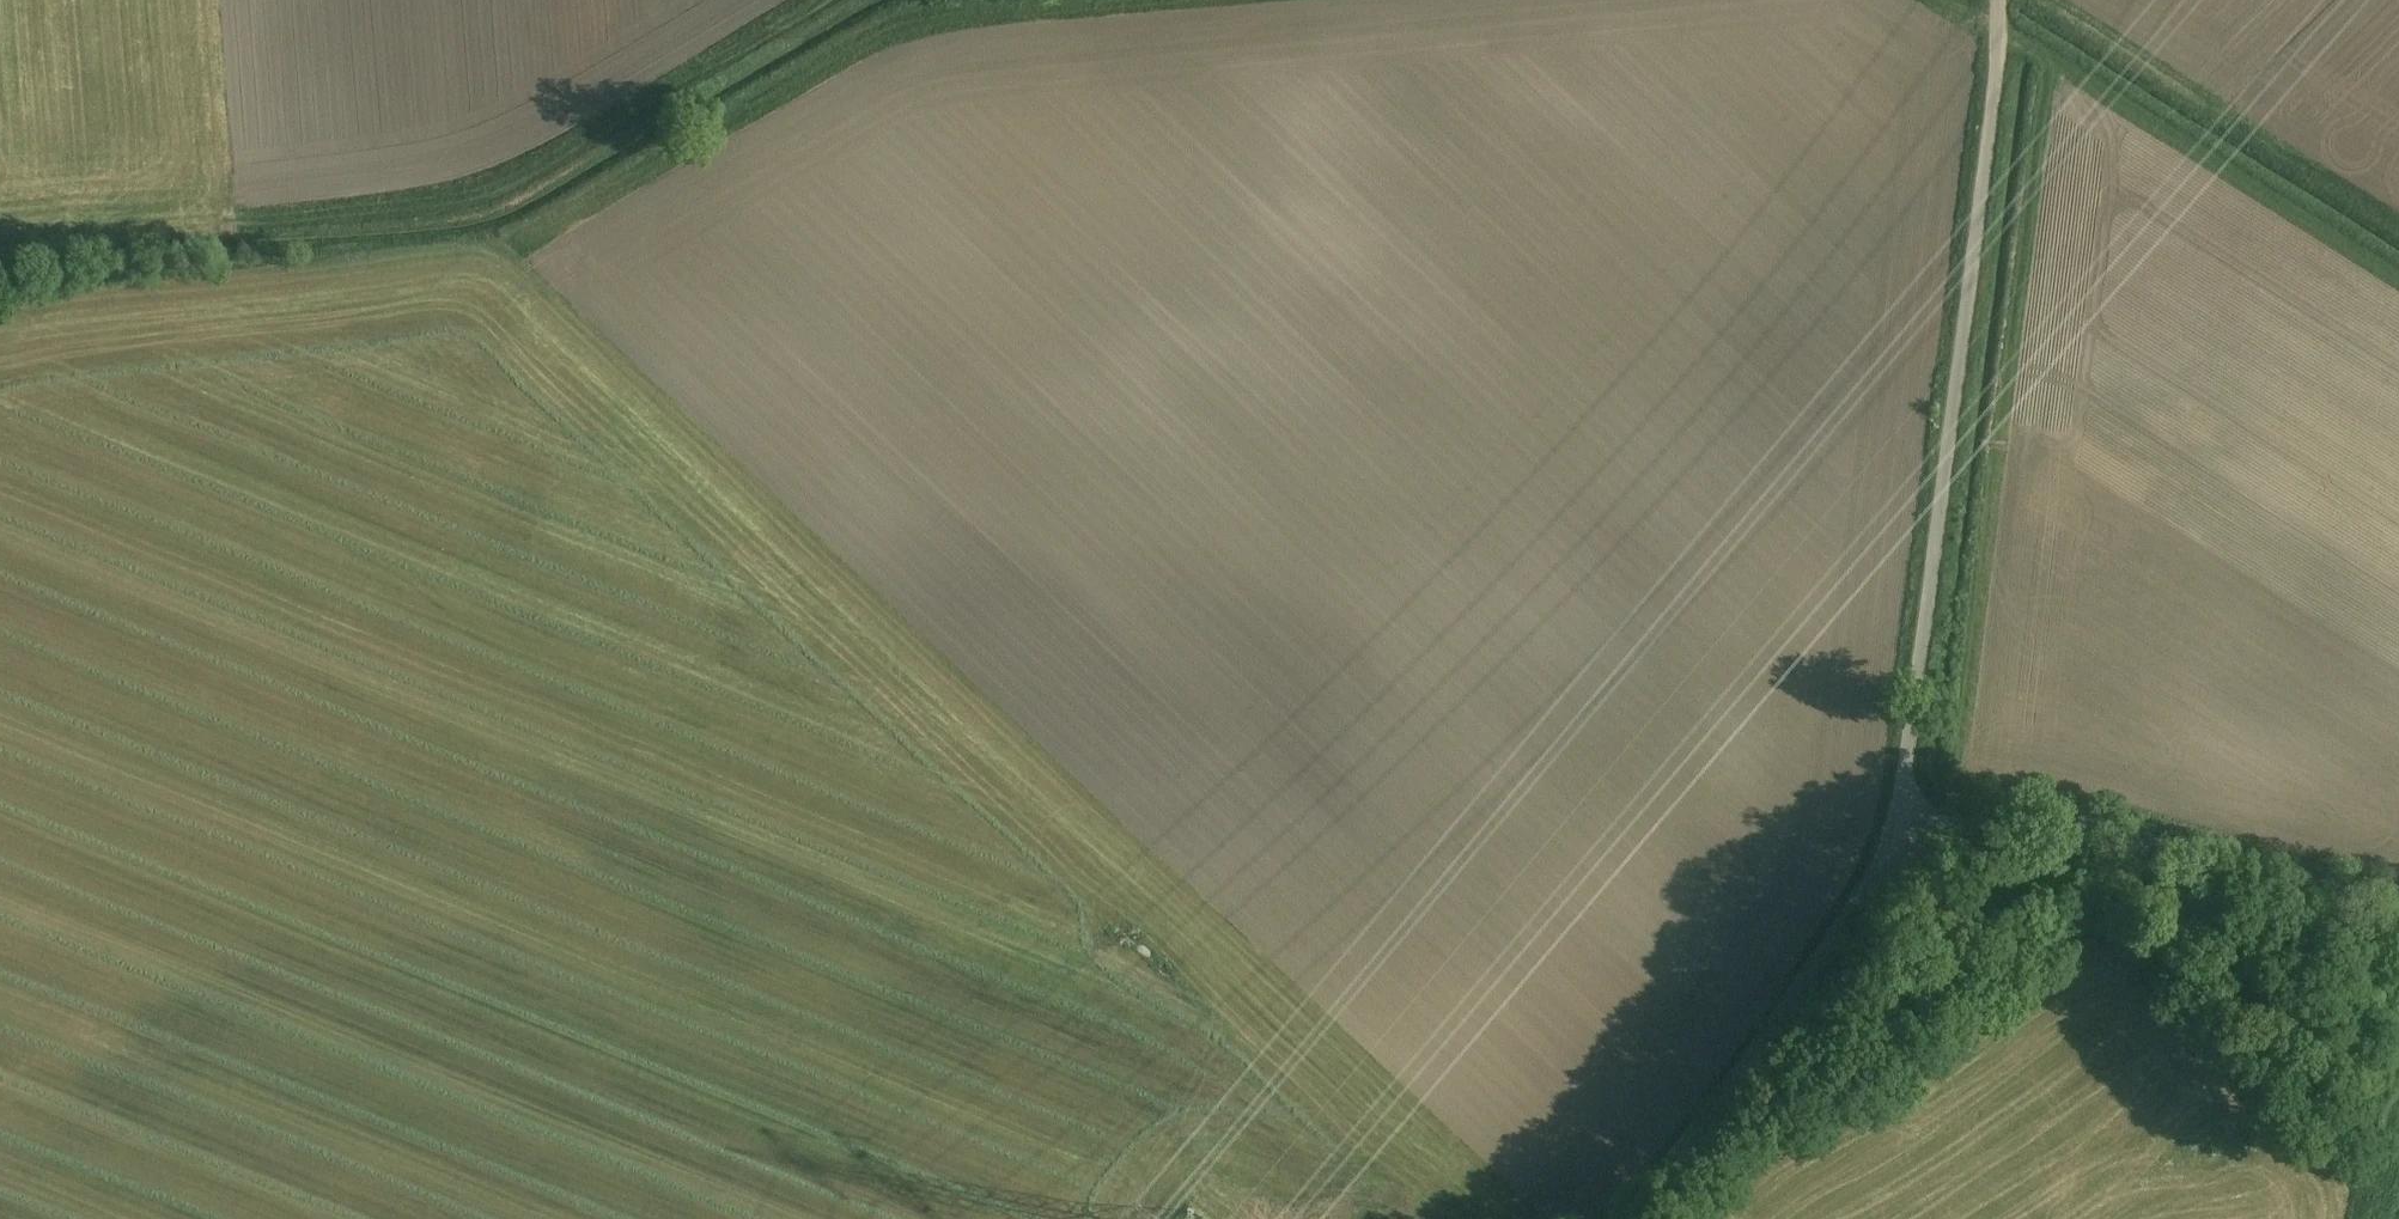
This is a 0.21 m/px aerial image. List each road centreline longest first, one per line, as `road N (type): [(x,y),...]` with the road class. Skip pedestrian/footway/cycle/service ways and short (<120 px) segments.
road 1 (unclassified): [(1902,837),(1997,86),(2001,0)]
road 2 (unclassified): [(1902,837),(2040,809),(2101,818),(2398,912)]
road 3 (unclassified): [(1629,1218),(1681,1160),(1902,837)]

